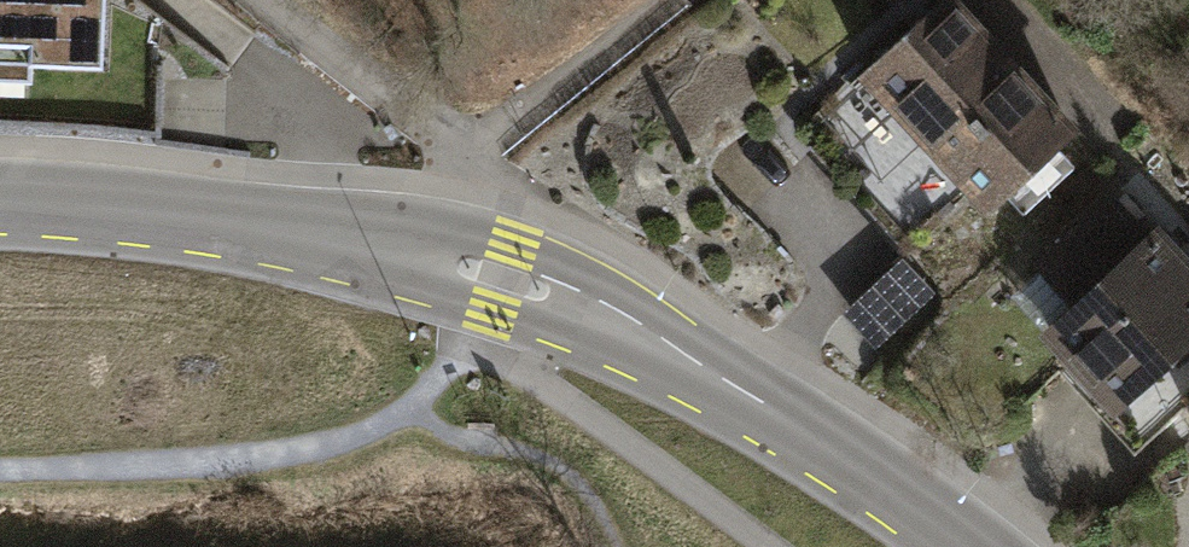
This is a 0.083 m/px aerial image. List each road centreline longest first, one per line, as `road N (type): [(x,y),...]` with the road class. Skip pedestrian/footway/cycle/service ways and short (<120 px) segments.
road 1 (secondary): [(431,260),(631,319),(979,546)]
road 2 (secondary): [(0,196),(132,197),(431,260)]
road 3 (residential): [(433,123),(454,162),(431,260)]

